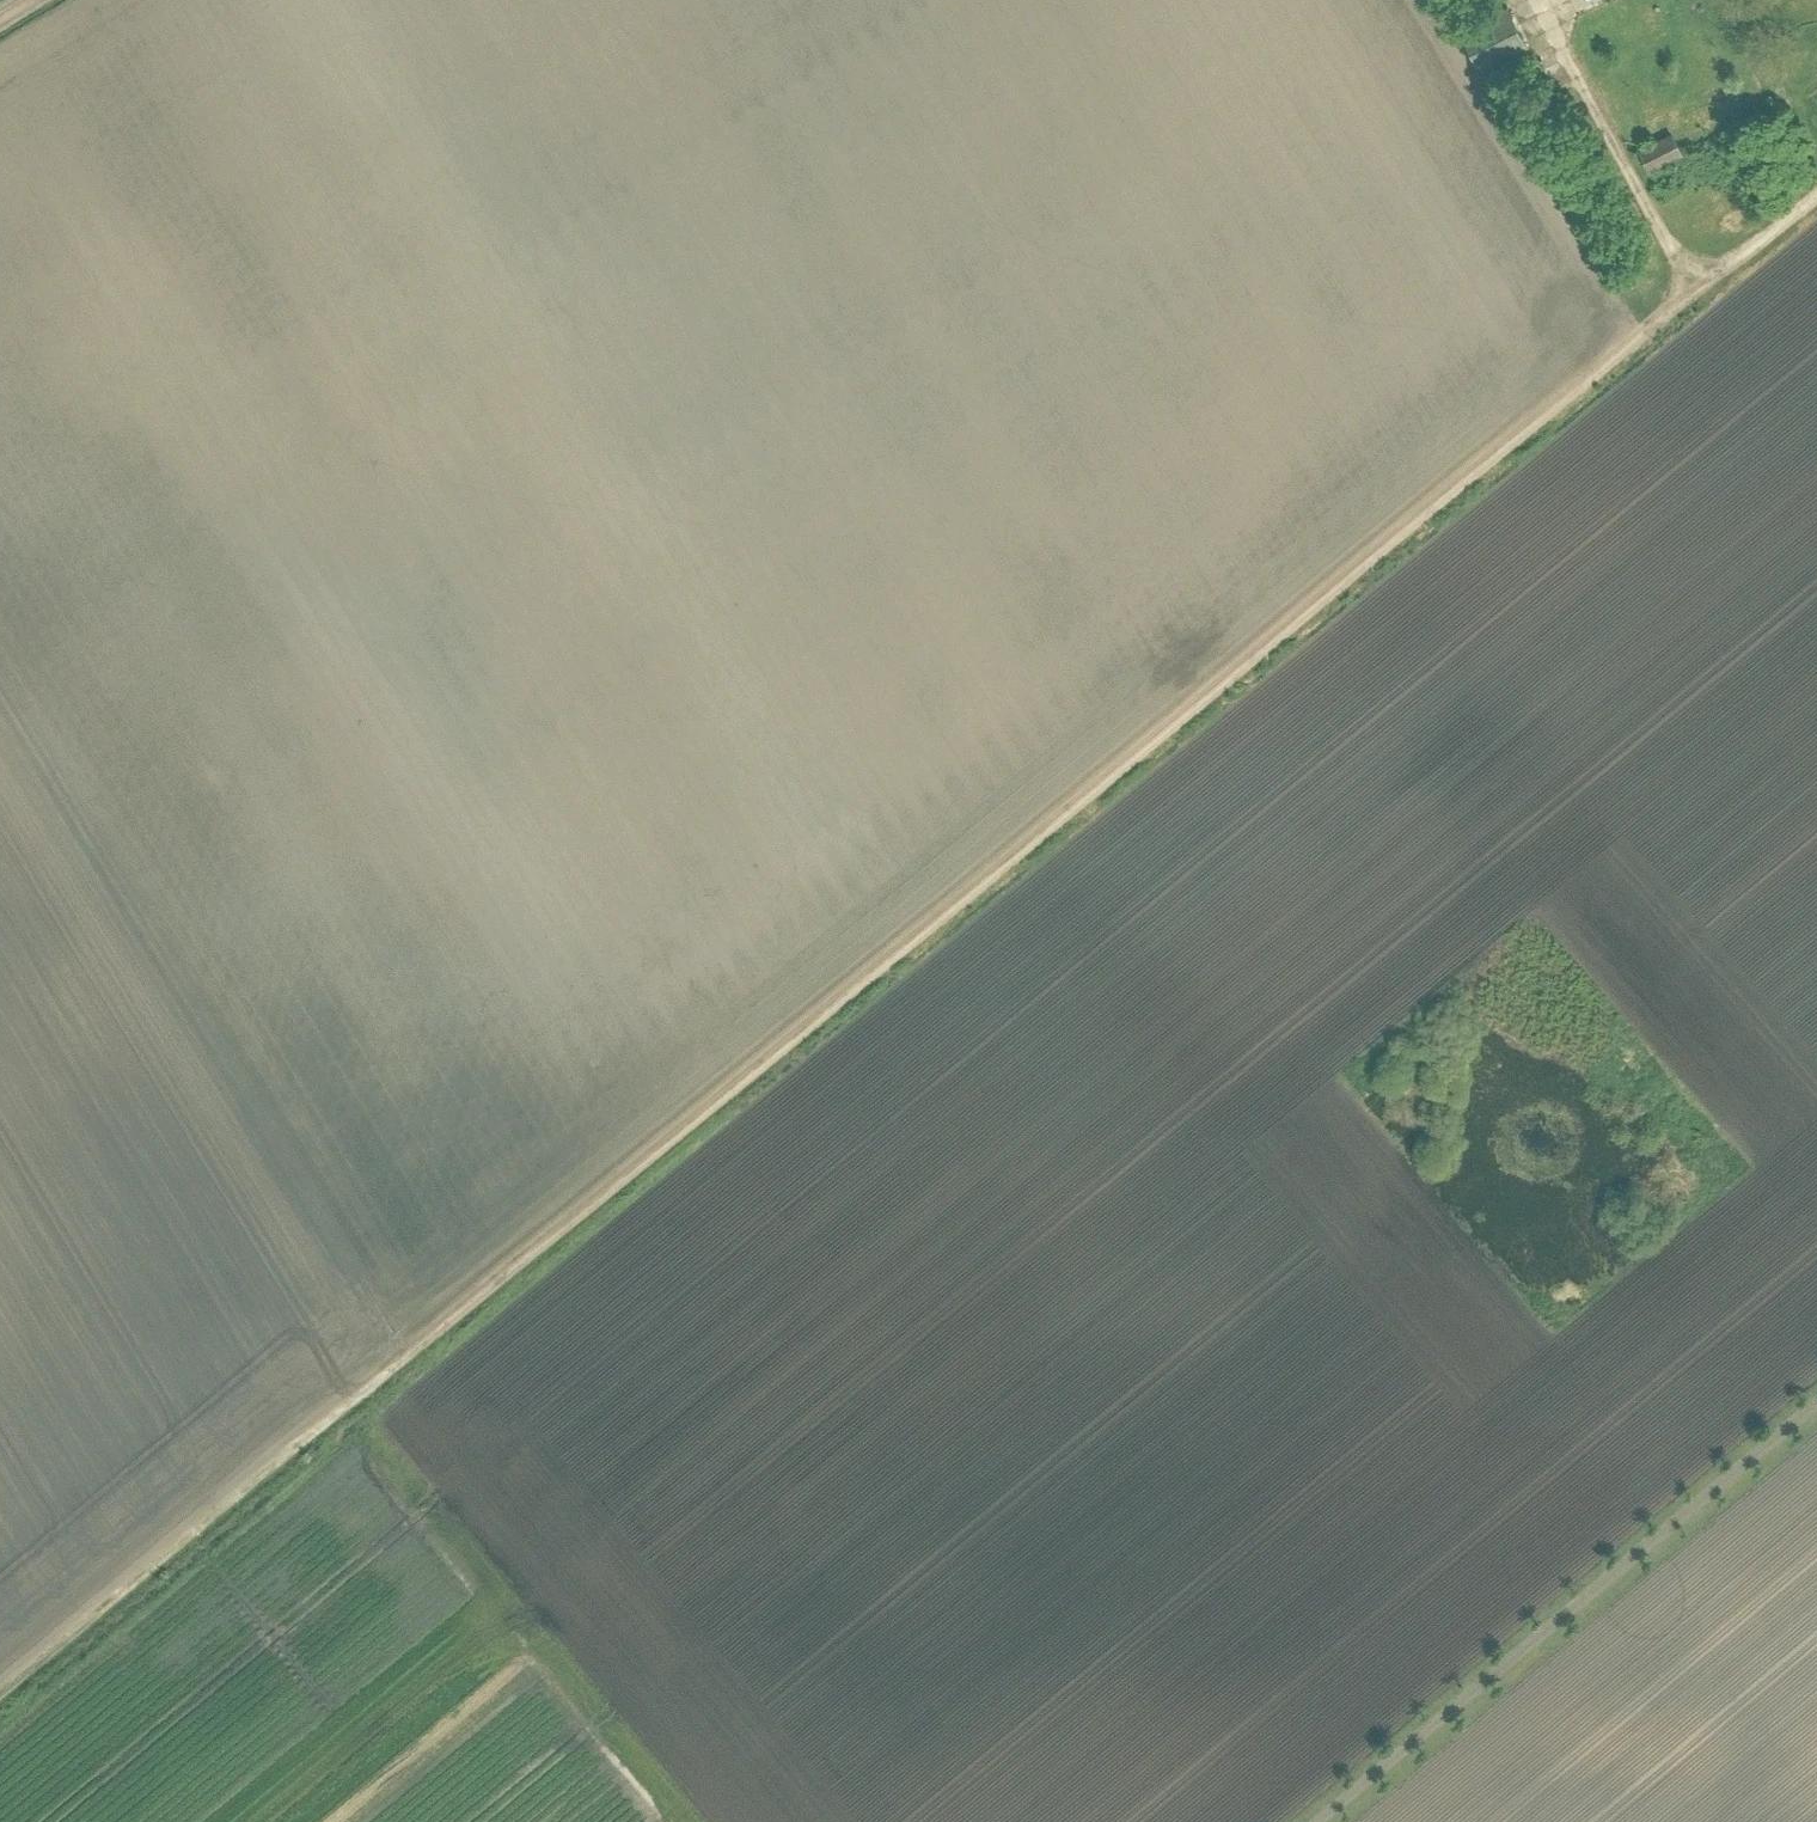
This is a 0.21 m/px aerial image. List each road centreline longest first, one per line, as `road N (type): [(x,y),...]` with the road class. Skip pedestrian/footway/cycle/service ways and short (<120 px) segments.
road 1 (track): [(0,1701),(1816,189)]

